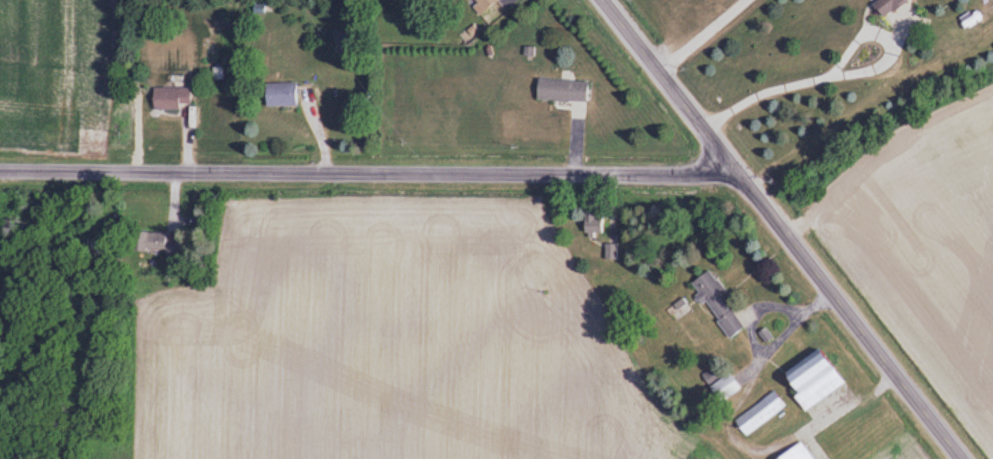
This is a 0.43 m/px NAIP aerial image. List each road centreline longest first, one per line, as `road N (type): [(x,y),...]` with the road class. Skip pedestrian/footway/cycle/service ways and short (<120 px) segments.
road 1 (residential): [(0,170),(695,179),(730,164)]
road 2 (tertiary): [(960,458),(600,0)]

